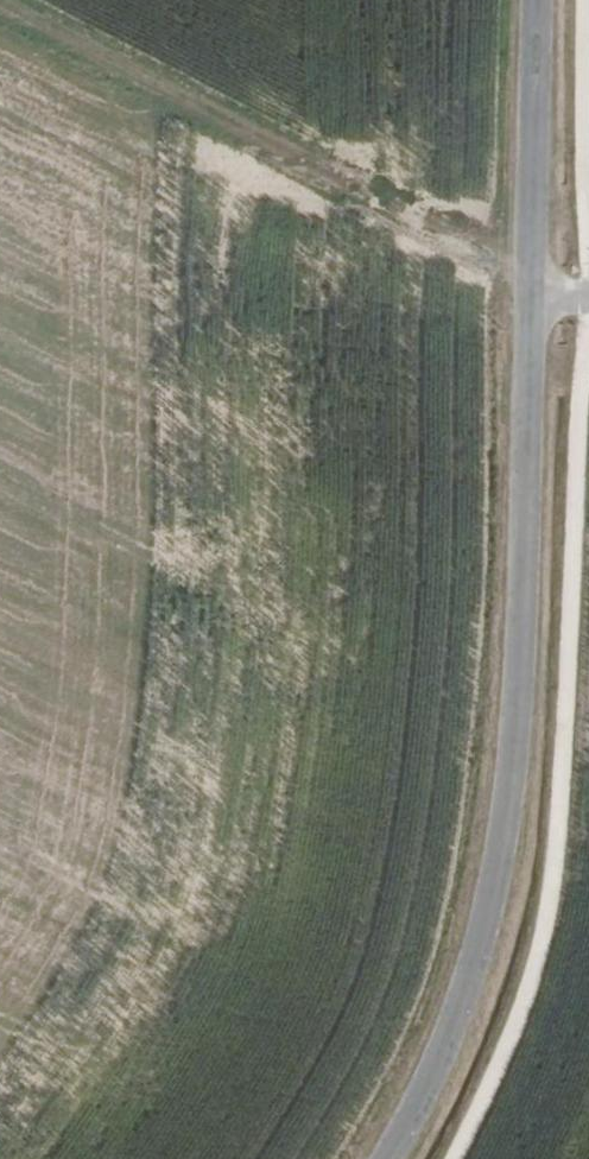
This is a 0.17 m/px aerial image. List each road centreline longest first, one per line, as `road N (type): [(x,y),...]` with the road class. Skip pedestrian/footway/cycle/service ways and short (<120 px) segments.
road 1 (unclassified): [(393,1158),(443,1067),(492,932),(515,824),(540,0)]
road 2 (track): [(451,1158),(529,995),(556,867),(586,291)]
road 3 (track): [(0,7),(537,282)]

